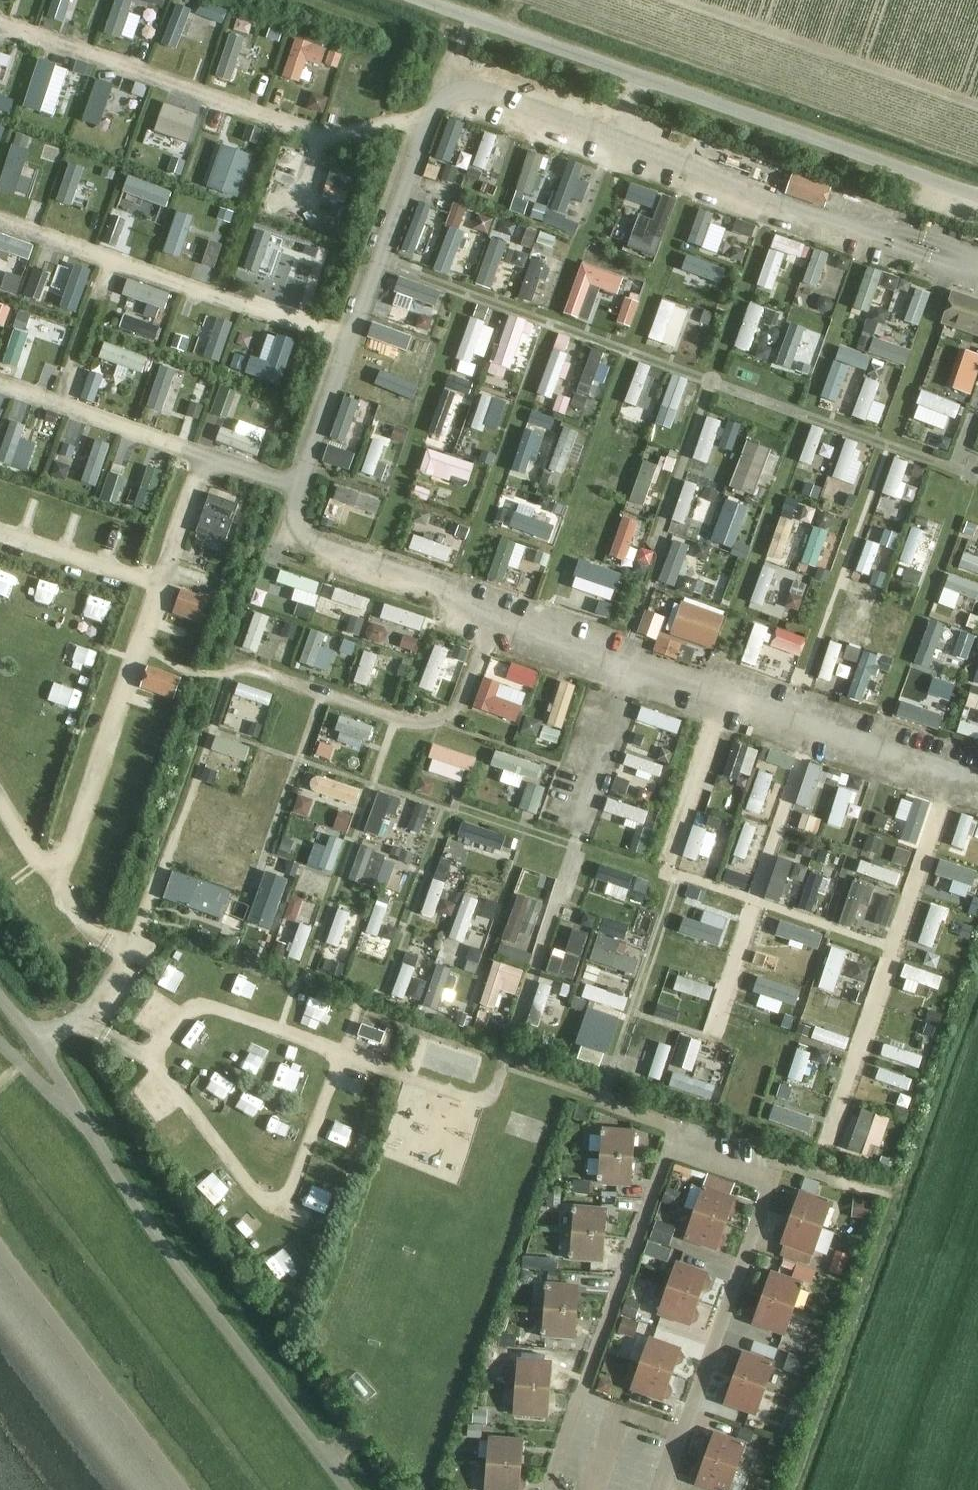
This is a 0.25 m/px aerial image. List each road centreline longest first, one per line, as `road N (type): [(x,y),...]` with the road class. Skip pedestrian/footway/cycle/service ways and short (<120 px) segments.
road 1 (unclassified): [(349,1489),(164,1247),(0,999)]
road 2 (unclassified): [(977,200),(414,0)]
road 3 (track): [(138,653),(183,672),(252,668),(420,725),(460,704),(490,618)]
road 4 (track): [(375,261),(706,381)]
road 5 (track): [(671,1143),(665,1126),(603,1108),(602,1094),(677,881)]
road 6 (track): [(716,385),(950,470),(977,466)]
road 7 (track): [(709,389),(635,629)]
road 8 (track): [(776,195),(712,378)]

